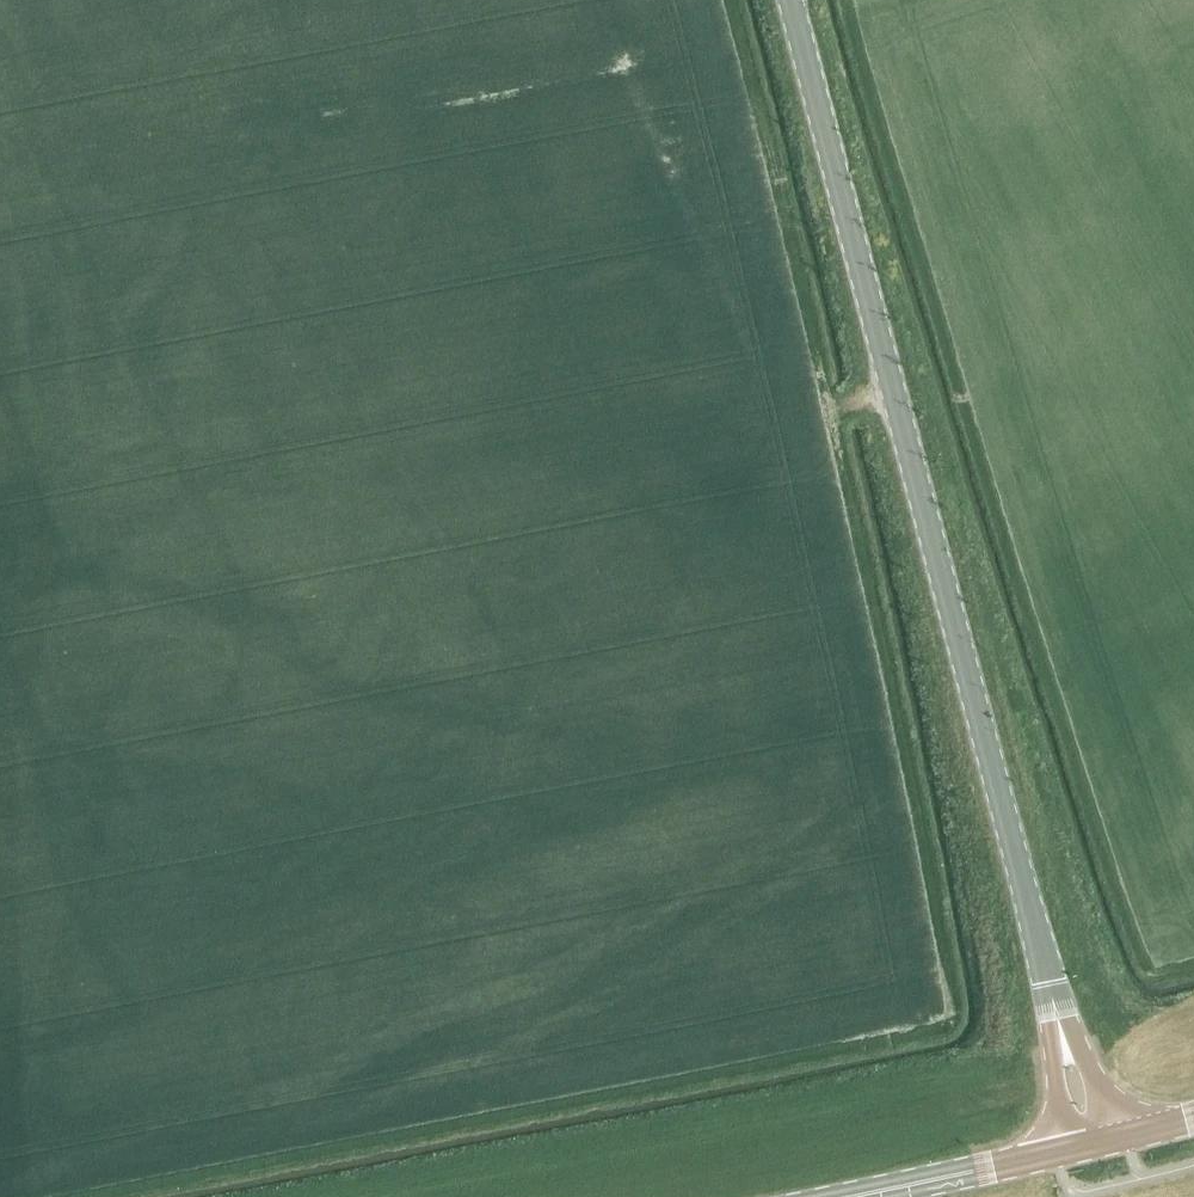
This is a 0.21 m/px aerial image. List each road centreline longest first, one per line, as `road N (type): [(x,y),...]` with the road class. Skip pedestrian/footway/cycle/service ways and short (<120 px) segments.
road 1 (tertiary): [(1058,1018),(789,0)]
road 2 (secondary): [(851,1196),(1060,1151)]
road 3 (tertiary): [(1118,1137),(1092,1069),(1058,1018)]
road 4 (tertiary): [(1058,1018),(1051,1070),(1060,1151)]

